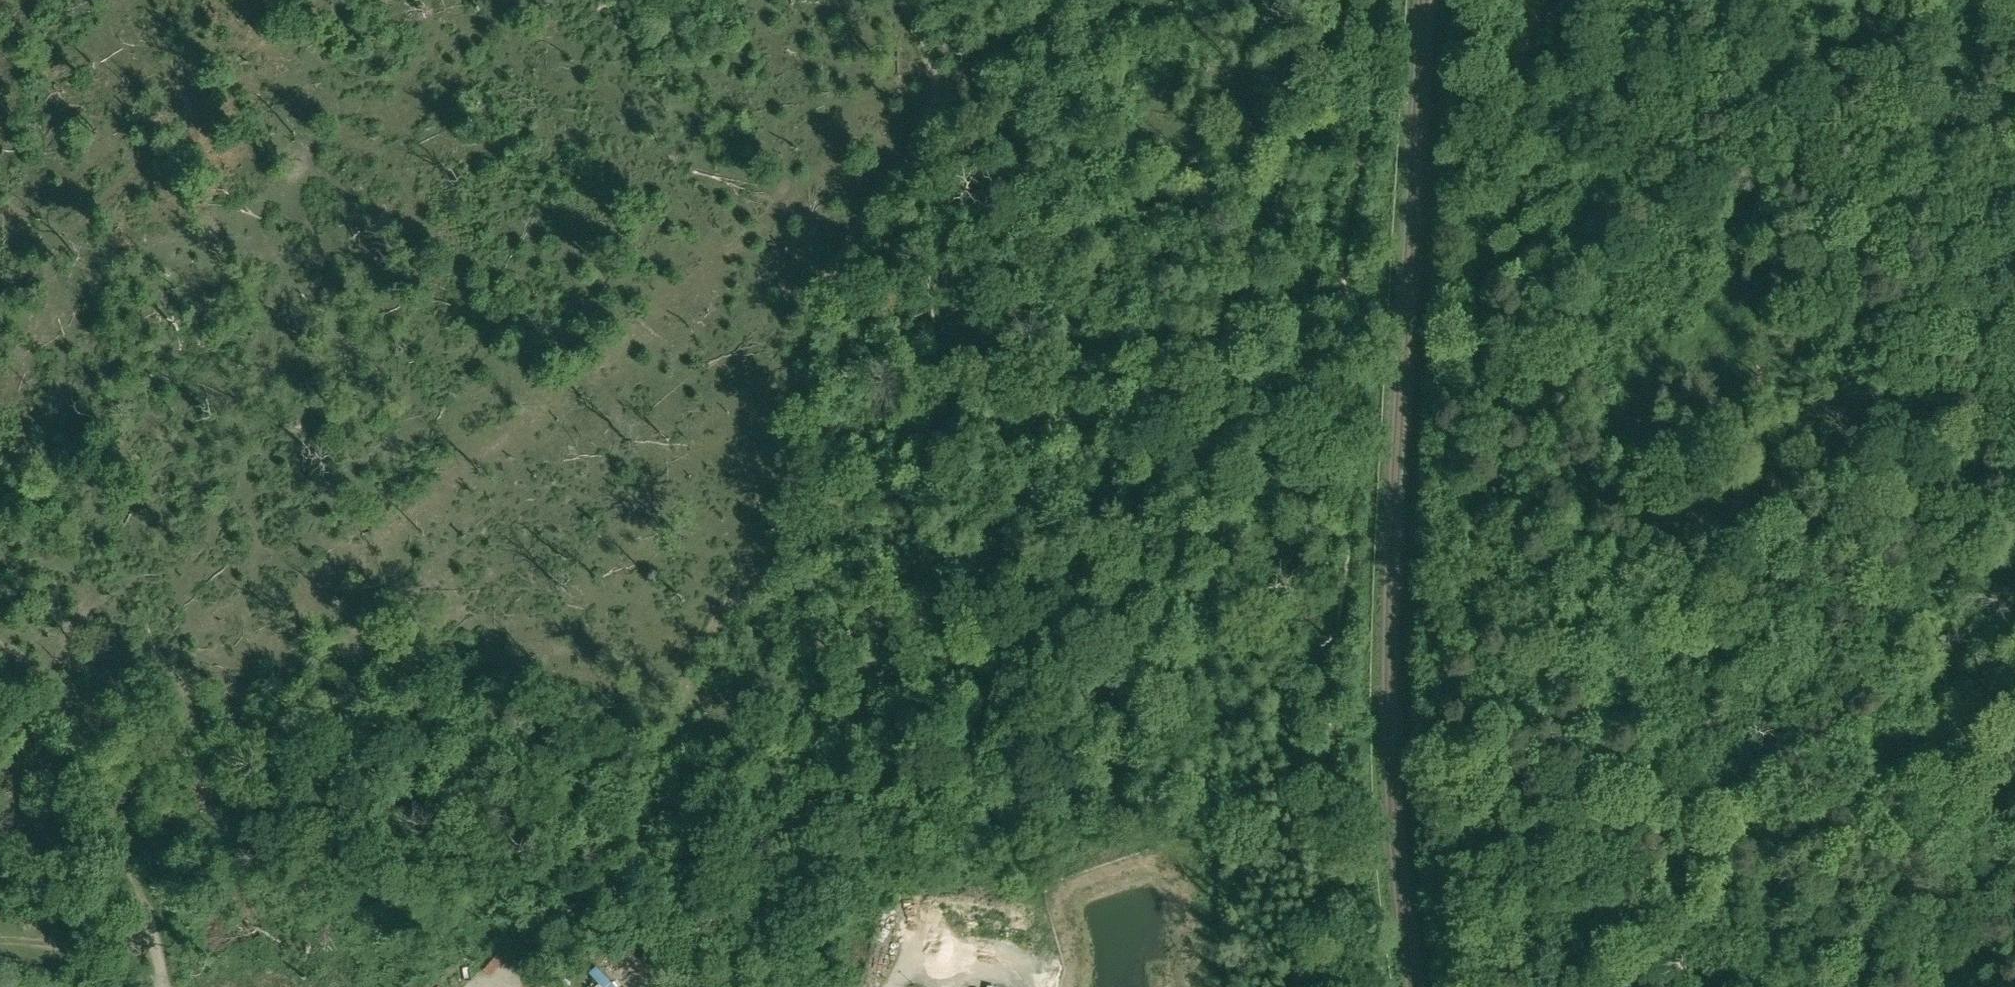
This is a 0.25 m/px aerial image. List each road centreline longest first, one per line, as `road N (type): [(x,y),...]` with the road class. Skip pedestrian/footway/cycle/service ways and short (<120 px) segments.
road 1 (track): [(834,986),(705,826),(685,766),(716,644),(742,603),(804,553),(807,395),(823,284),(837,276),(863,220),(926,135),(931,78),(899,0)]
road 2 (track): [(175,986),(152,912),(55,696),(0,640)]

